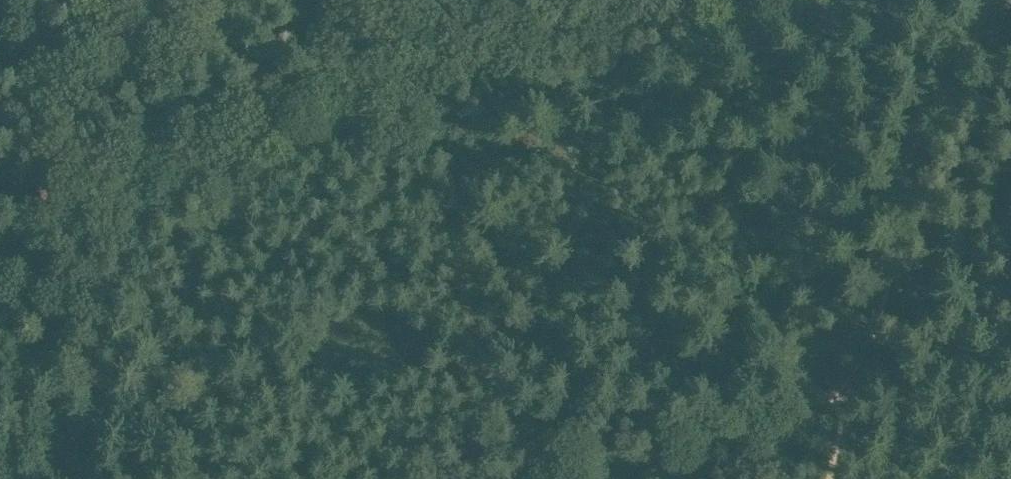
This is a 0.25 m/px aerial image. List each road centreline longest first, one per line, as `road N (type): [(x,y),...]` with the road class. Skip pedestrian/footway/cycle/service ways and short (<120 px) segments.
road 1 (tertiary): [(0,257),(329,132),(729,0)]

